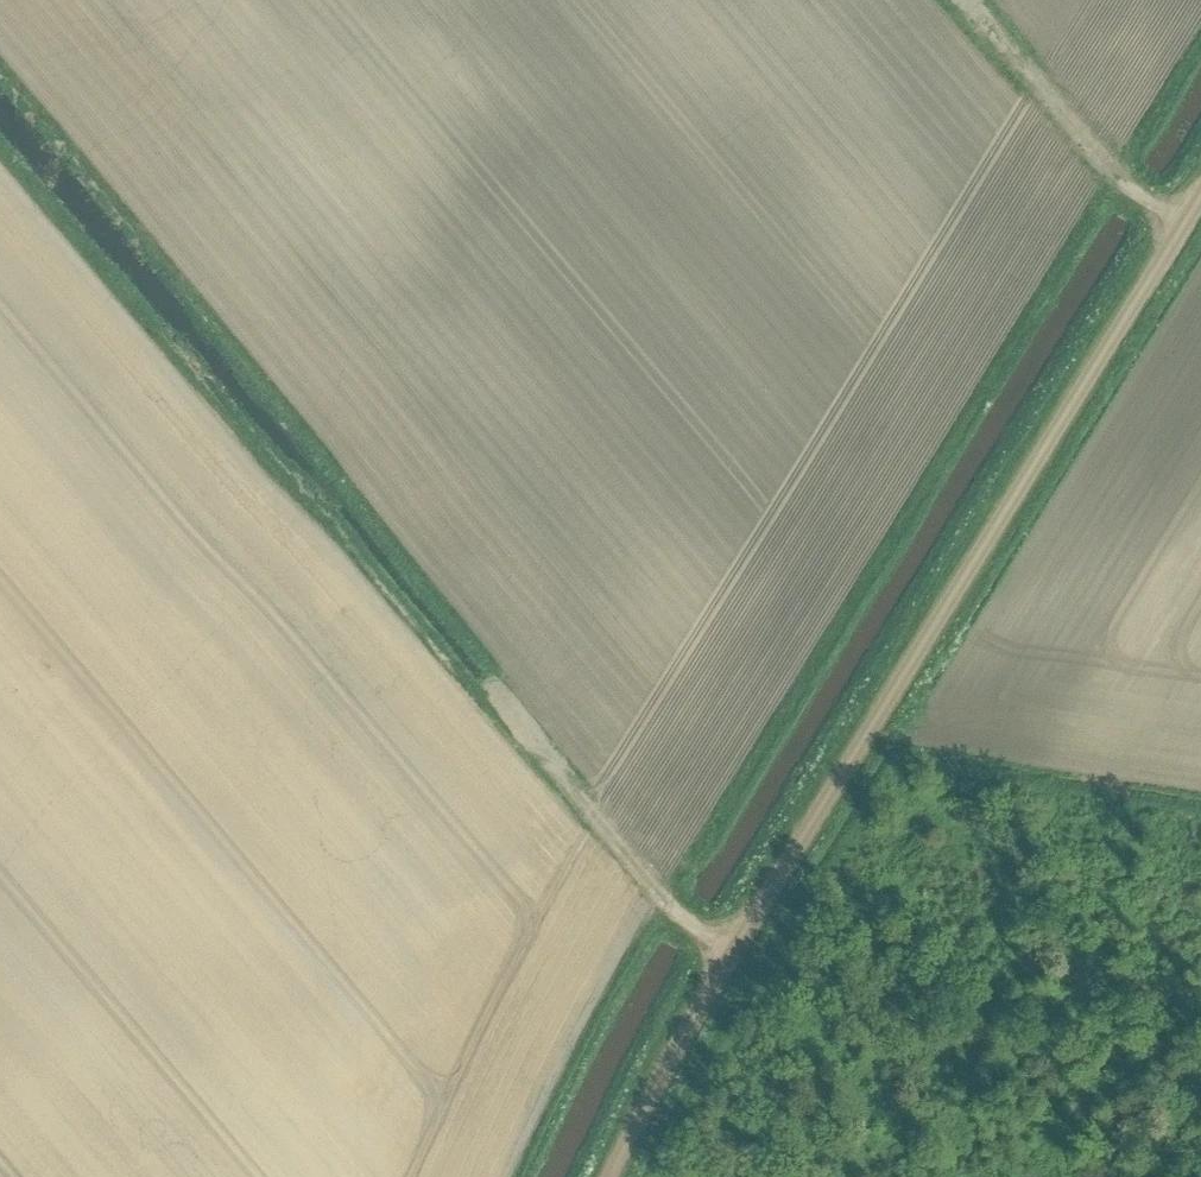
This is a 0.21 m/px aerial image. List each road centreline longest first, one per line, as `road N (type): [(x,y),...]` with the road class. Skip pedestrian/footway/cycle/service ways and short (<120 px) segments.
road 1 (unclassified): [(606,1176),(717,976),(1200,189)]

